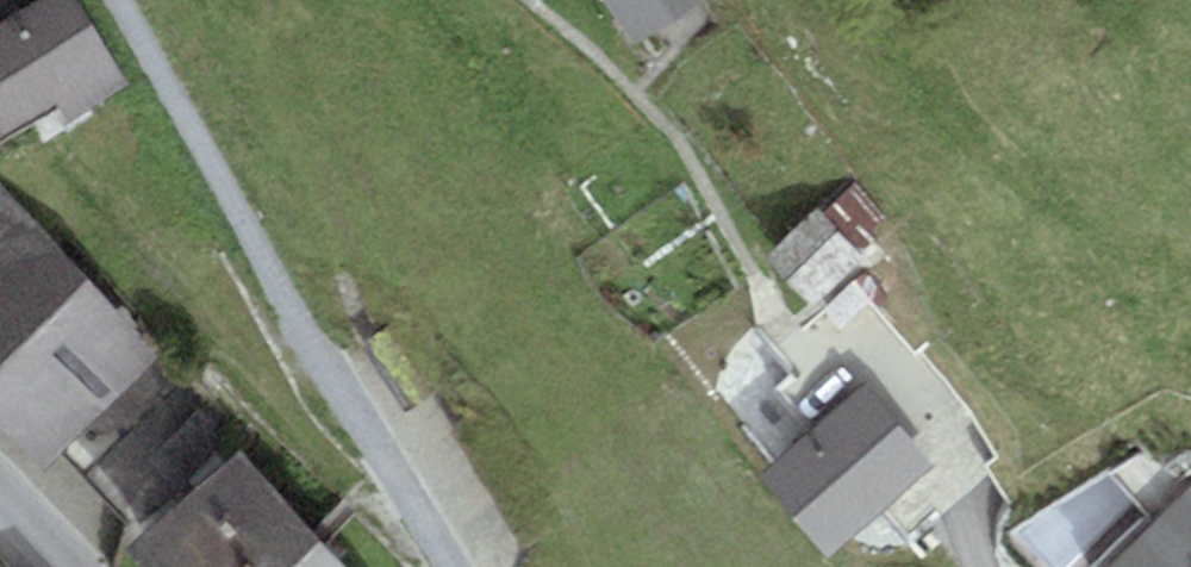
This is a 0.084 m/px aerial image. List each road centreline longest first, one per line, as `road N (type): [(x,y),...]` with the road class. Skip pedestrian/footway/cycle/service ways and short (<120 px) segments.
road 1 (residential): [(136,0),(460,566)]

